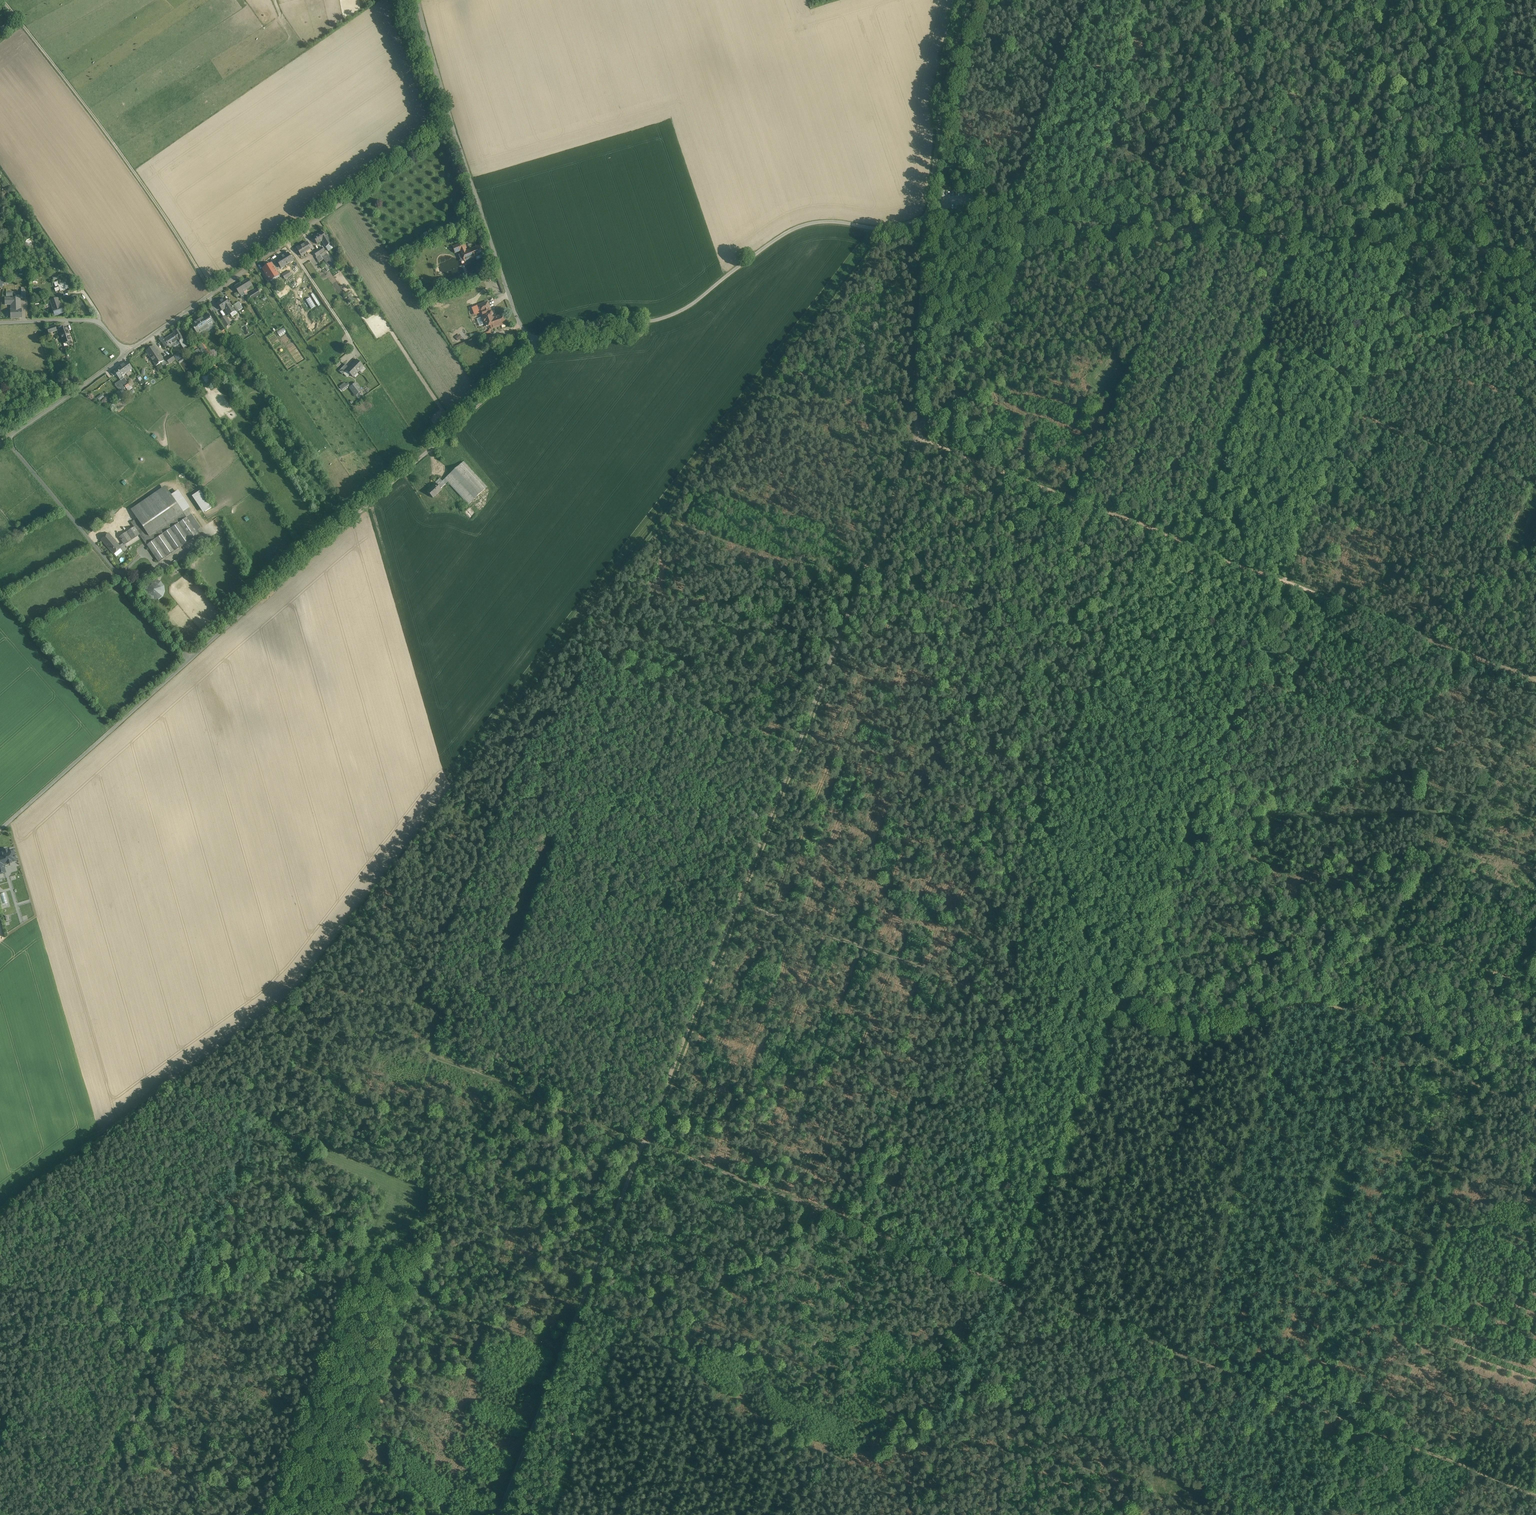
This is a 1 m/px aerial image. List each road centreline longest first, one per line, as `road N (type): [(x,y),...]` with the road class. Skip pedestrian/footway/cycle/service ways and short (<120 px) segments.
road 1 (track): [(0,1213),(293,1000),(880,245),(924,238)]
road 2 (track): [(1535,1108),(1489,1090),(1387,1023),(1358,1014),(1300,1004),(1207,1042),(1176,1039),(1122,1001),(1033,797),(967,705),(923,615),(917,436)]
road 3 (track): [(646,1140),(917,436)]
road 4 (track): [(1289,583),(1005,1279)]
road 5 (unclassified): [(0,829),(447,439),(539,344)]
road 6 (track): [(646,1140),(560,1169),(419,1254),(168,1301)]
road 7 (track): [(1356,1422),(1535,965)]
road 8 (unclassified): [(539,344),(574,327),(678,313),(803,226),(881,228),(924,220)]
road 9 (track): [(1409,243),(1000,217)]
road 10 (track): [(498,1514),(646,1140)]
road 11 (track): [(917,436),(1289,583)]
road 12 (track): [(1535,364),(1501,338),(1481,297),(1485,223),(1442,0)]
road 13 (track): [(1005,1279),(646,1140)]
road 14 (unclassified): [(438,135),(125,353)]
road 15 (track): [(646,1140),(293,1000)]
road 16 (track): [(1356,1422),(1005,1279)]
road 17 (track): [(211,291),(143,185),(2,0)]
road 18 (track): [(189,658),(6,439)]
road 19 (track): [(1289,583),(1535,678)]
road 20 (track): [(1409,243),(1511,0)]
road 21 (track): [(1005,1279),(975,1382),(973,1514)]
road 22 (track): [(91,1514),(168,1301)]
road 23 (unclassified): [(971,0),(949,70),(924,220)]
road 24 (unclassified): [(539,344),(521,326),(456,143)]
road 25 (track): [(92,542),(173,482),(208,531),(170,561)]
road 26 (track): [(917,436),(924,227)]
road 27 (track): [(1535,1493),(1356,1422)]
road 28 (unclassified): [(0,443),(125,353)]
road 29 (unclassified): [(0,324),(99,323),(125,353)]
road 30 (track): [(1535,251),(1409,243)]
road 31 (track): [(284,242),(352,341)]

